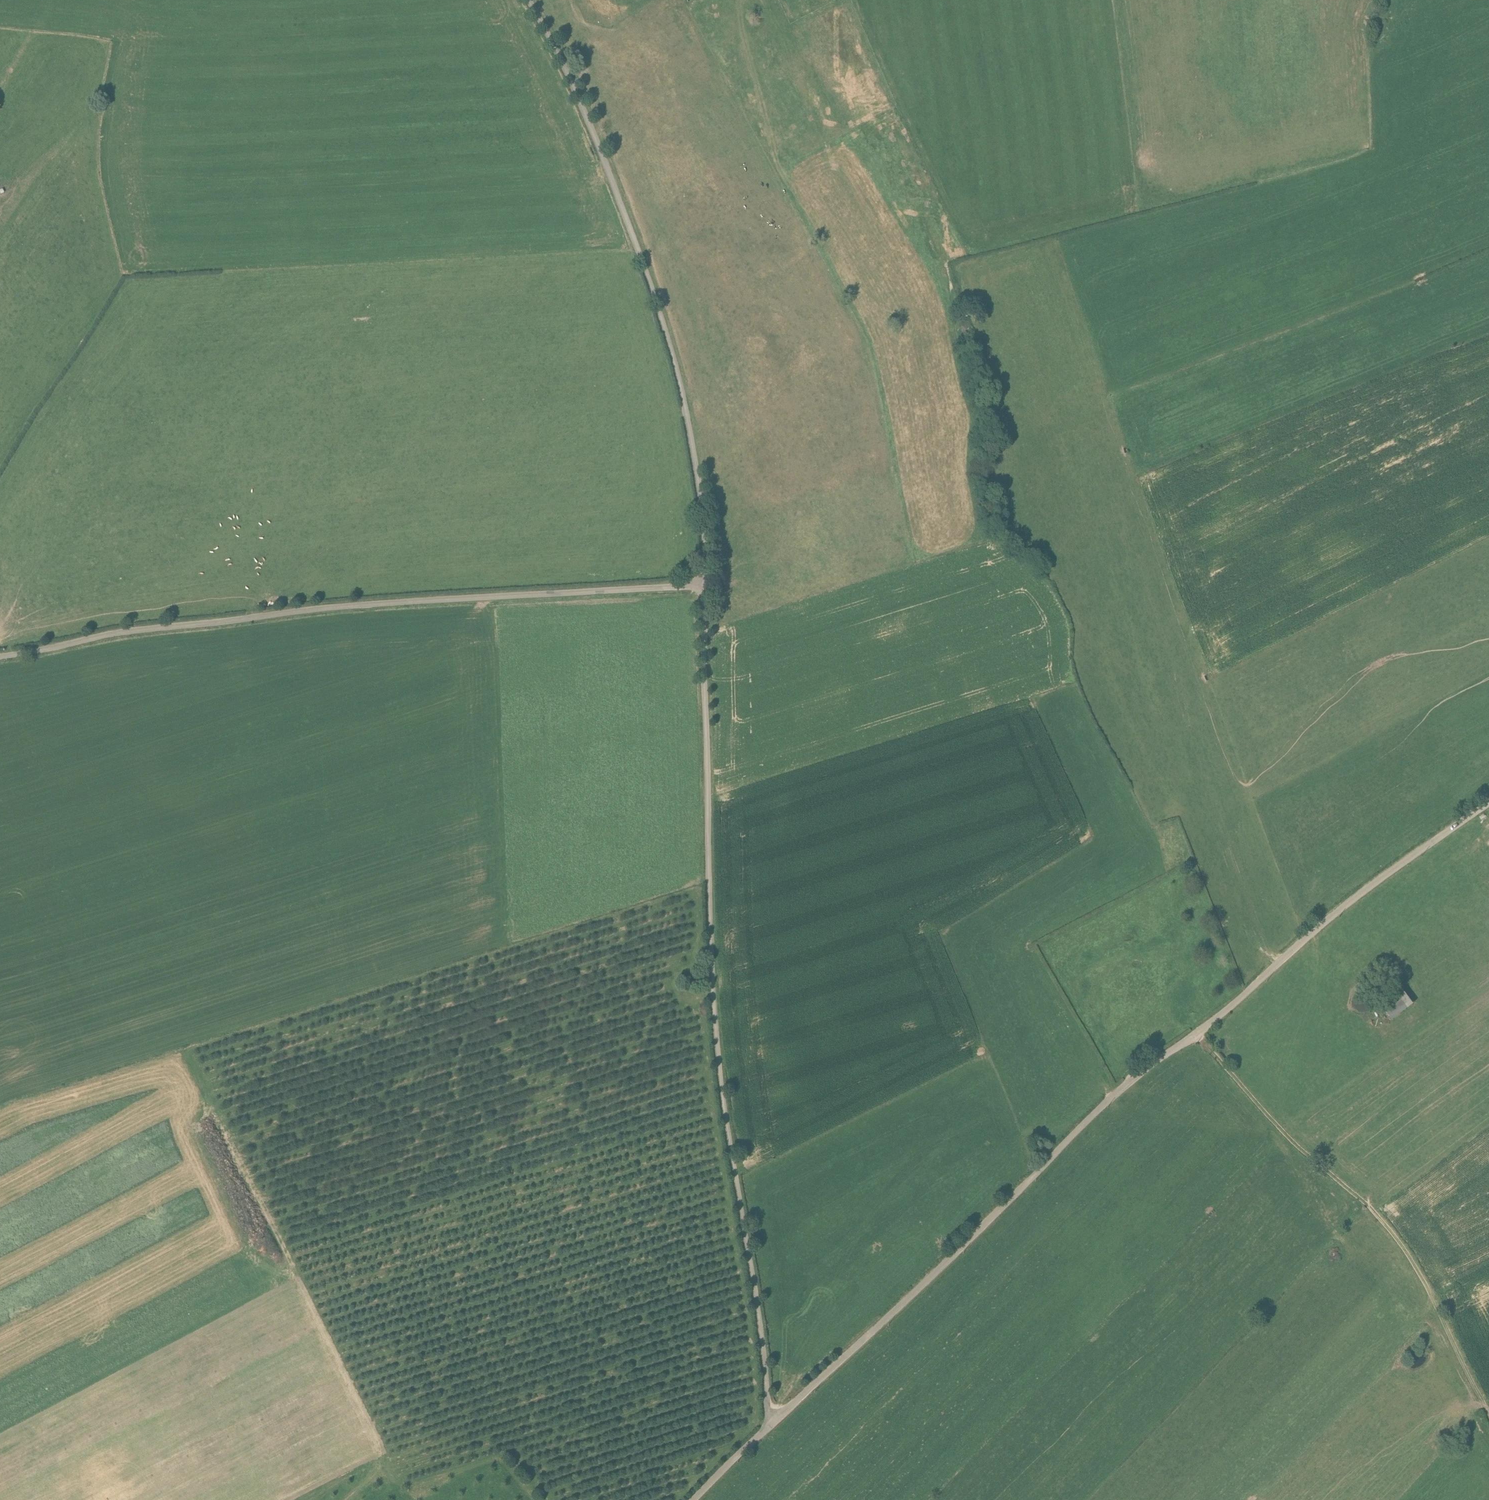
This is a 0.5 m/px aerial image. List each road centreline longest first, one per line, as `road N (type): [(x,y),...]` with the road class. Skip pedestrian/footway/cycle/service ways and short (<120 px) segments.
road 1 (unclassified): [(771,1424),(1124,1088),(1372,883),(1488,802)]
road 2 (unclassified): [(771,1424),(714,1008),(705,586)]
road 3 (unclassified): [(0,656),(124,631),(360,605),(705,586)]
road 4 (unclassified): [(705,586),(689,429),(654,295),(594,135),(528,0)]
road 5 (track): [(1195,1033),(1283,1132),(1392,1233),(1488,1416)]

